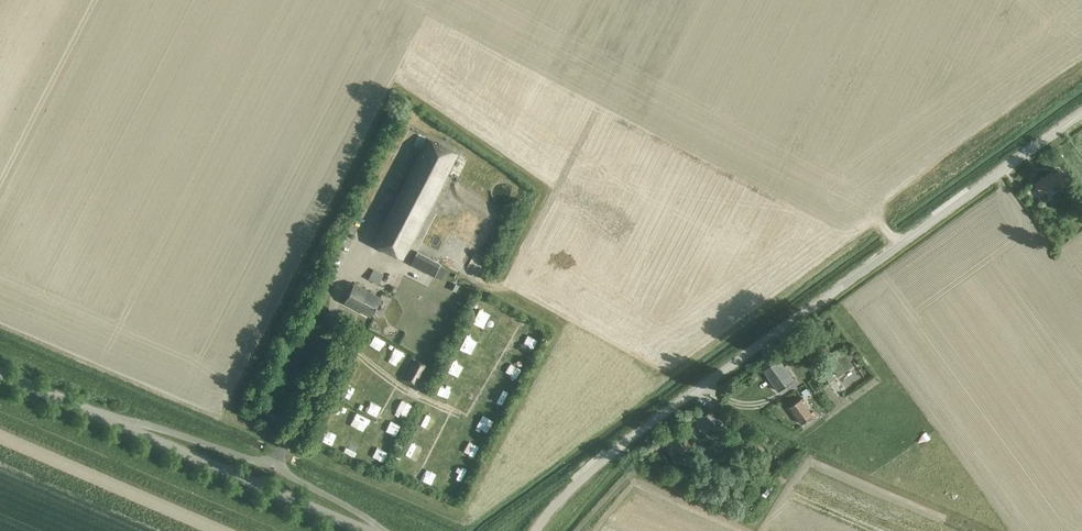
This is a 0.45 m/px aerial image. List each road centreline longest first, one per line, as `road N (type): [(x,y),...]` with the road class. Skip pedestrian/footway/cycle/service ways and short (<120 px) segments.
road 1 (unclassified): [(533,530),(652,417),(1081,109)]
road 2 (unclassified): [(362,530),(111,426)]
road 3 (unclassified): [(111,426),(150,428),(276,464)]
road 4 (unclassified): [(381,530),(276,464)]
road 5 (unclassified): [(111,426),(0,377)]

